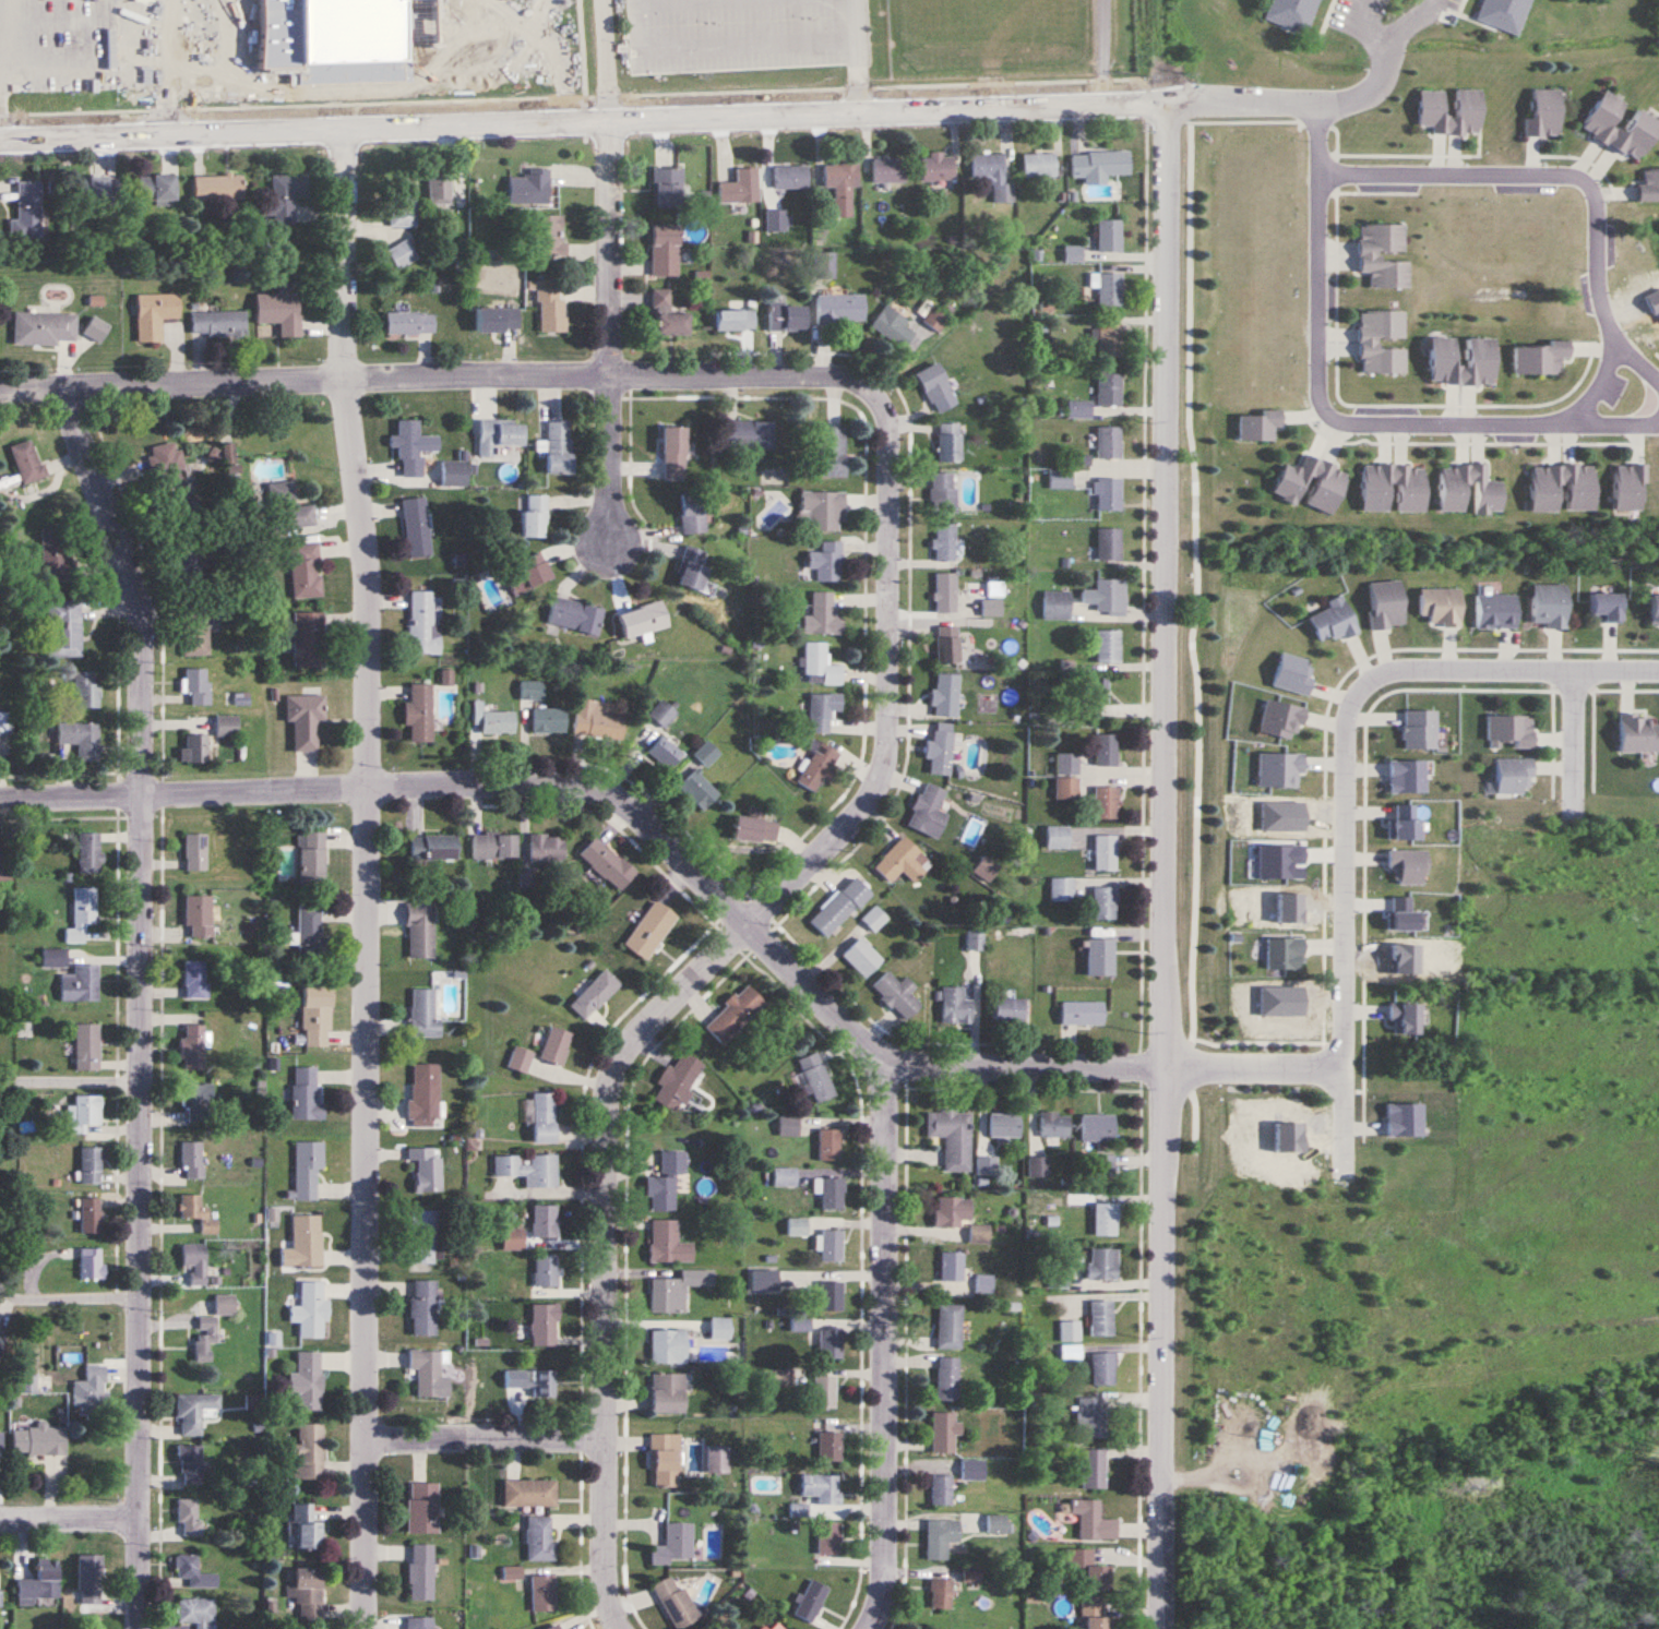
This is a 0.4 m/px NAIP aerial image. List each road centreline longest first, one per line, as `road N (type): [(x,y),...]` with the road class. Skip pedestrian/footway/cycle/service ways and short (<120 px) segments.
road 1 (tertiary): [(1160,1628),(1167,99)]
road 2 (residential): [(368,1628),(371,525),(348,378),(349,123)]
road 3 (residential): [(624,1628),(608,1589),(605,1541),(609,1104),(626,1051),(846,829),(882,774),(892,440),(876,400),(855,381)]
road 4 (residential): [(1166,1066),(928,1061),(871,1051),(623,801),(598,792),(370,786),(0,798)]
road 5 (residential): [(142,1628),(141,1078),(152,622),(129,536),(62,385)]
road 6 (tertiary): [(0,136),(1167,99)]
road 7 (residential): [(1340,1249),(1344,741),(1358,694),(1373,678),(1397,670),(1658,673)]
road 8 (residential): [(0,387),(613,373),(855,381)]
road 9 (residential): [(1318,101),(1315,396),(1326,417),(1592,427),(1658,420)]
road 10 (residential): [(867,1628),(886,1561),(883,1097),(871,1051)]
road 11 (residential): [(1317,177),(1547,175),(1580,180),(1592,192),(1594,291),(1613,340),(1601,380),(1547,426)]
road 12 (residential): [(612,576),(612,119)]
road 13 (residential): [(1167,99),(1356,103),(1374,94),(1380,51)]
road 14 (residential): [(368,1433),(606,1438)]
road 15 (residential): [(1341,1065),(1166,1066)]
road 16 (residential): [(142,1294),(25,1294),(4,1284),(0,1270)]
road 17 (residential): [(0,1096),(14,1078),(141,1078)]
road 18 (residential): [(0,1517),(142,1512)]
road 19 (residential): [(1577,671),(1571,807)]

